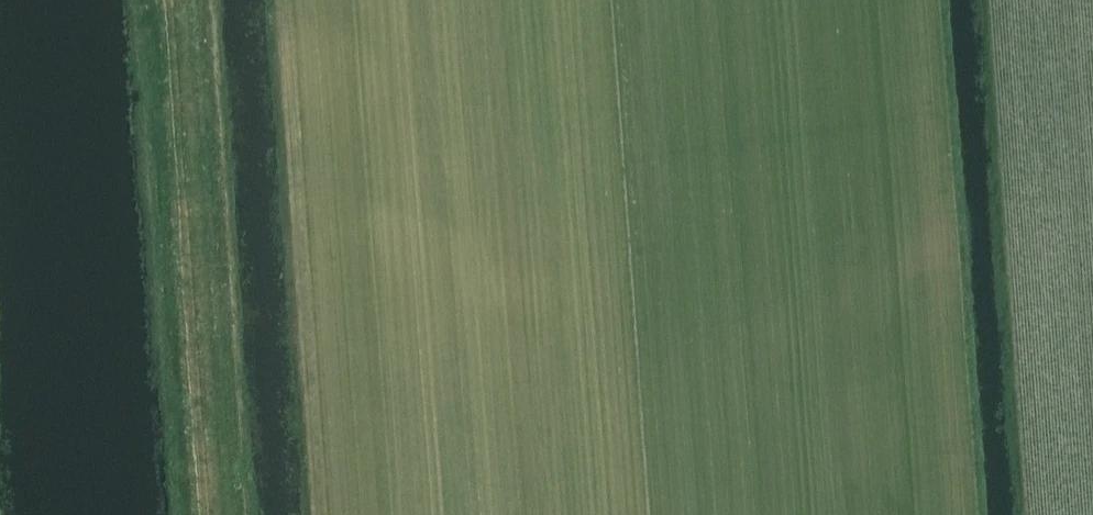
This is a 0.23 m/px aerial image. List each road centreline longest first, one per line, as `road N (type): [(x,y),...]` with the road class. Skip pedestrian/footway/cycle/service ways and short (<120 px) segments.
road 1 (track): [(207,514),(167,0)]

